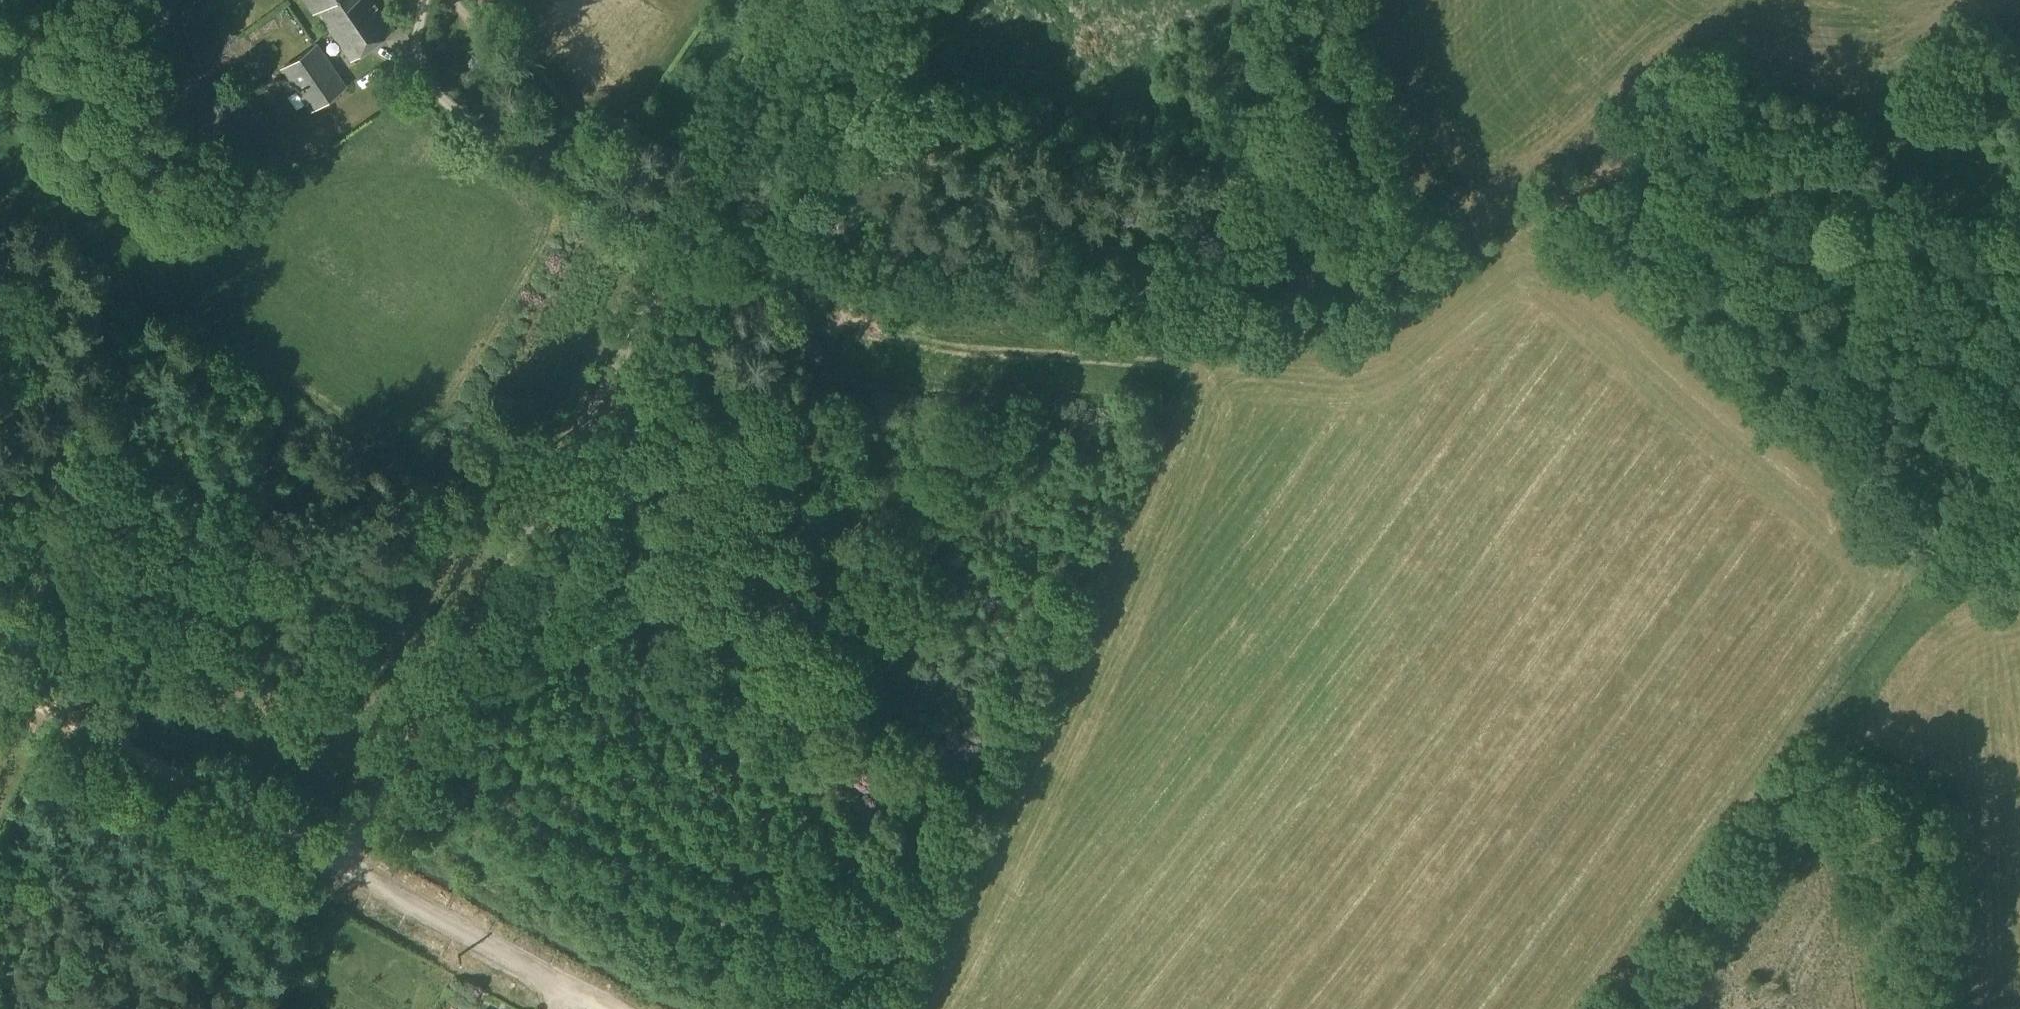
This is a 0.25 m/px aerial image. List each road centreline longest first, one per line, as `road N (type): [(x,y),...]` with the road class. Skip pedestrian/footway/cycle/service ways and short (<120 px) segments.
road 1 (residential): [(344,860),(815,0)]
road 2 (track): [(0,675),(344,860)]
road 3 (unclassified): [(557,1008),(570,986),(344,860)]

